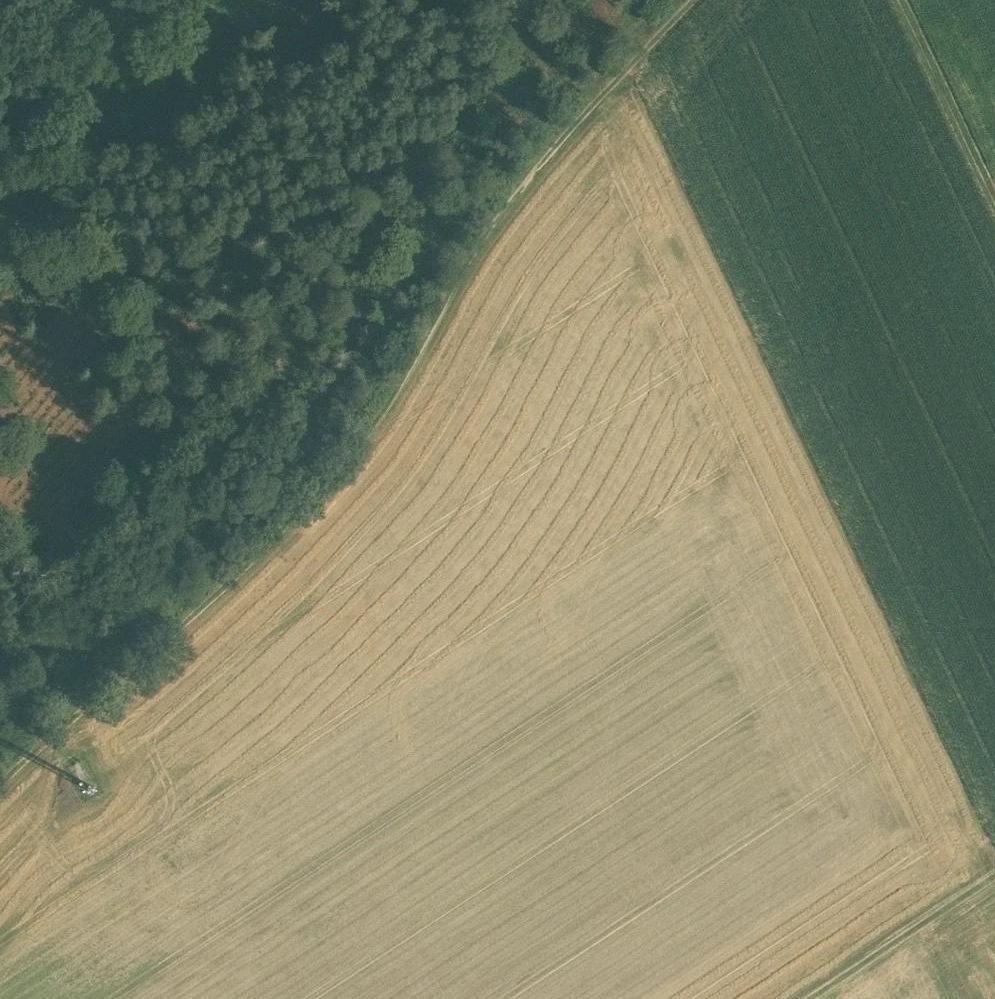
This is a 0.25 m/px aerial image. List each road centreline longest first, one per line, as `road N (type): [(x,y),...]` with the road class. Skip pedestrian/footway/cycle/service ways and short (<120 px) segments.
road 1 (track): [(684,0),(484,219),(379,409),(233,578),(69,716)]
road 2 (track): [(994,875),(806,998)]
road 3 (track): [(994,191),(903,0)]

